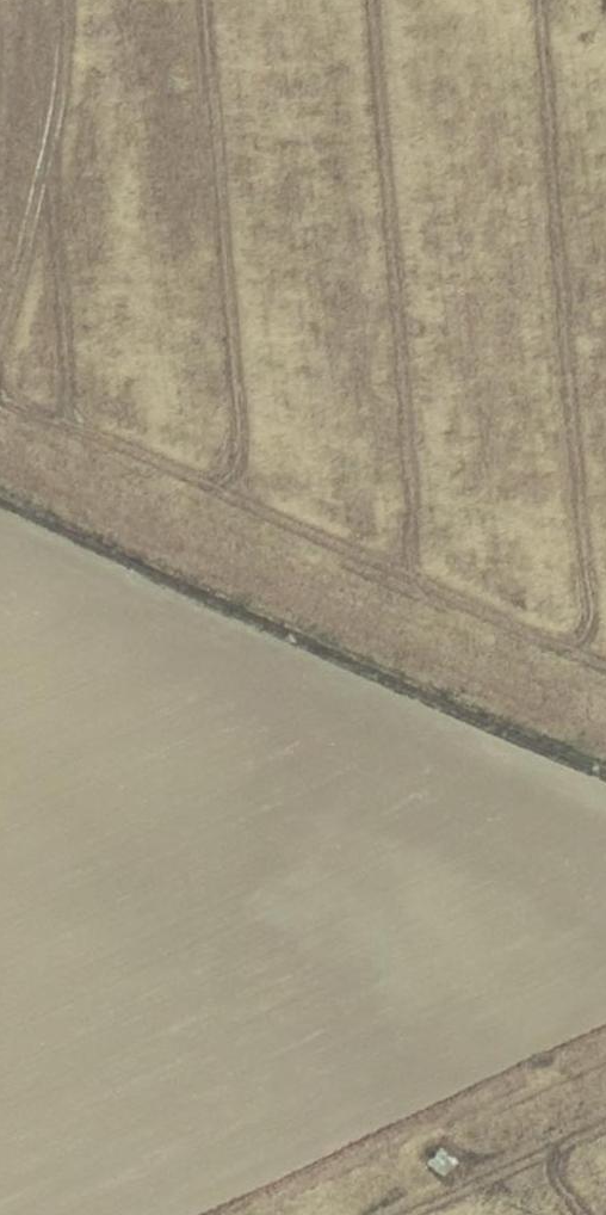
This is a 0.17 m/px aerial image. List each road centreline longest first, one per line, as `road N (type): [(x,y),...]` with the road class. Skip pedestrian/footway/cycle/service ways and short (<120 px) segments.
road 1 (track): [(605,774),(0,491)]

